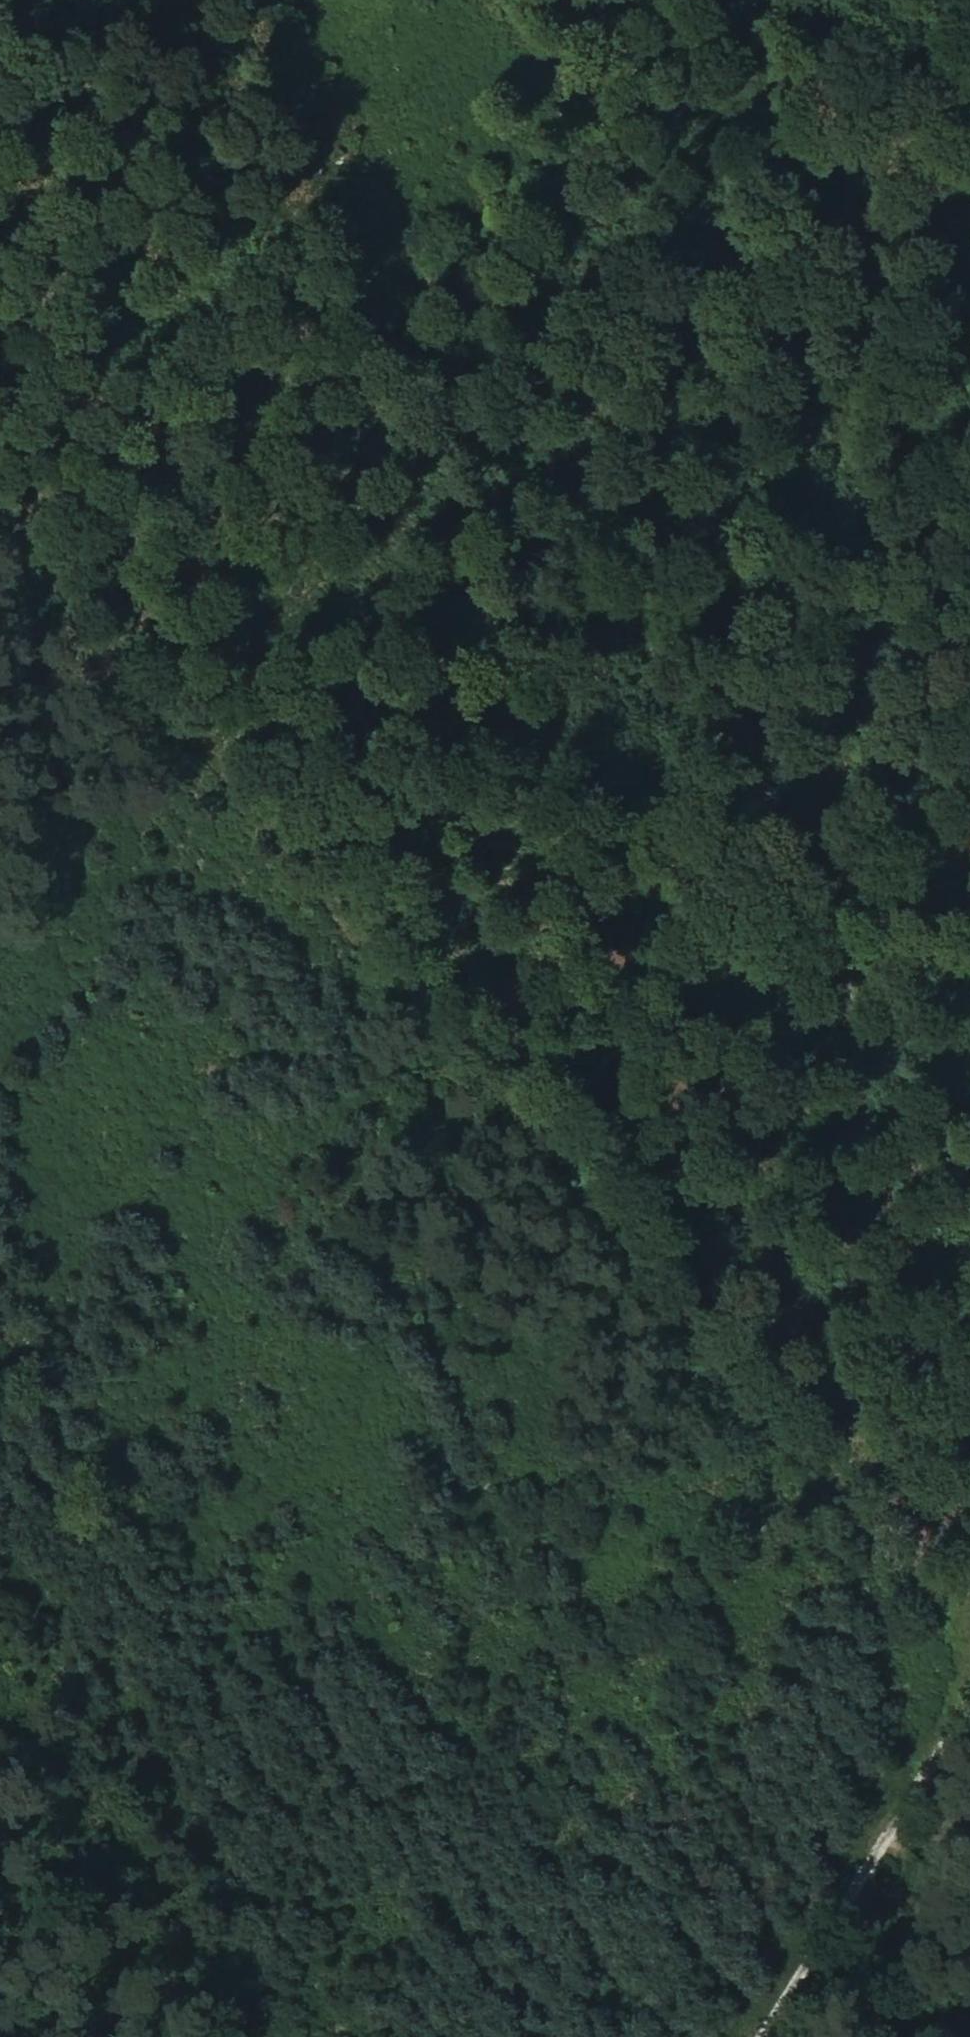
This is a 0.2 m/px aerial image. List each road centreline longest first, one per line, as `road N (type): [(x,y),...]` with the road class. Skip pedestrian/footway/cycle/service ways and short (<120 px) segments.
road 1 (track): [(969,1714),(769,2036)]

